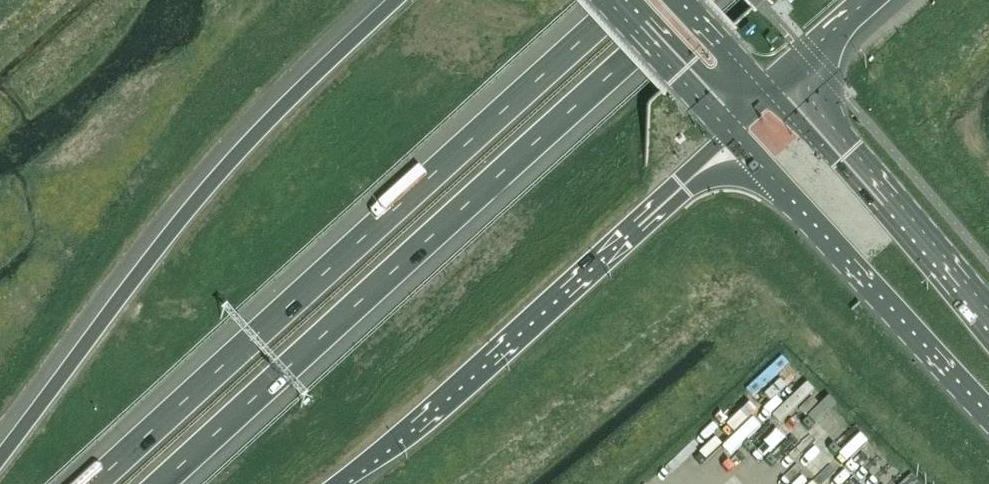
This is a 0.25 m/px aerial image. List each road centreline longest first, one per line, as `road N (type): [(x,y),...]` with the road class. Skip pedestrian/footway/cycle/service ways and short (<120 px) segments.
road 1 (motorway): [(160,483),(694,0)]
road 2 (motorway): [(627,0),(94,483)]
road 3 (motorway): [(403,0),(191,214),(0,455)]
road 4 (motorway): [(339,483),(681,190),(728,139)]
road 5 (secondary): [(728,139),(988,418)]
road 6 (secondary): [(988,347),(770,97)]
road 7 (primary): [(601,0),(728,139)]
road 8 (motorway): [(770,97),(876,0)]
road 9 (primary): [(770,97),(681,0)]

